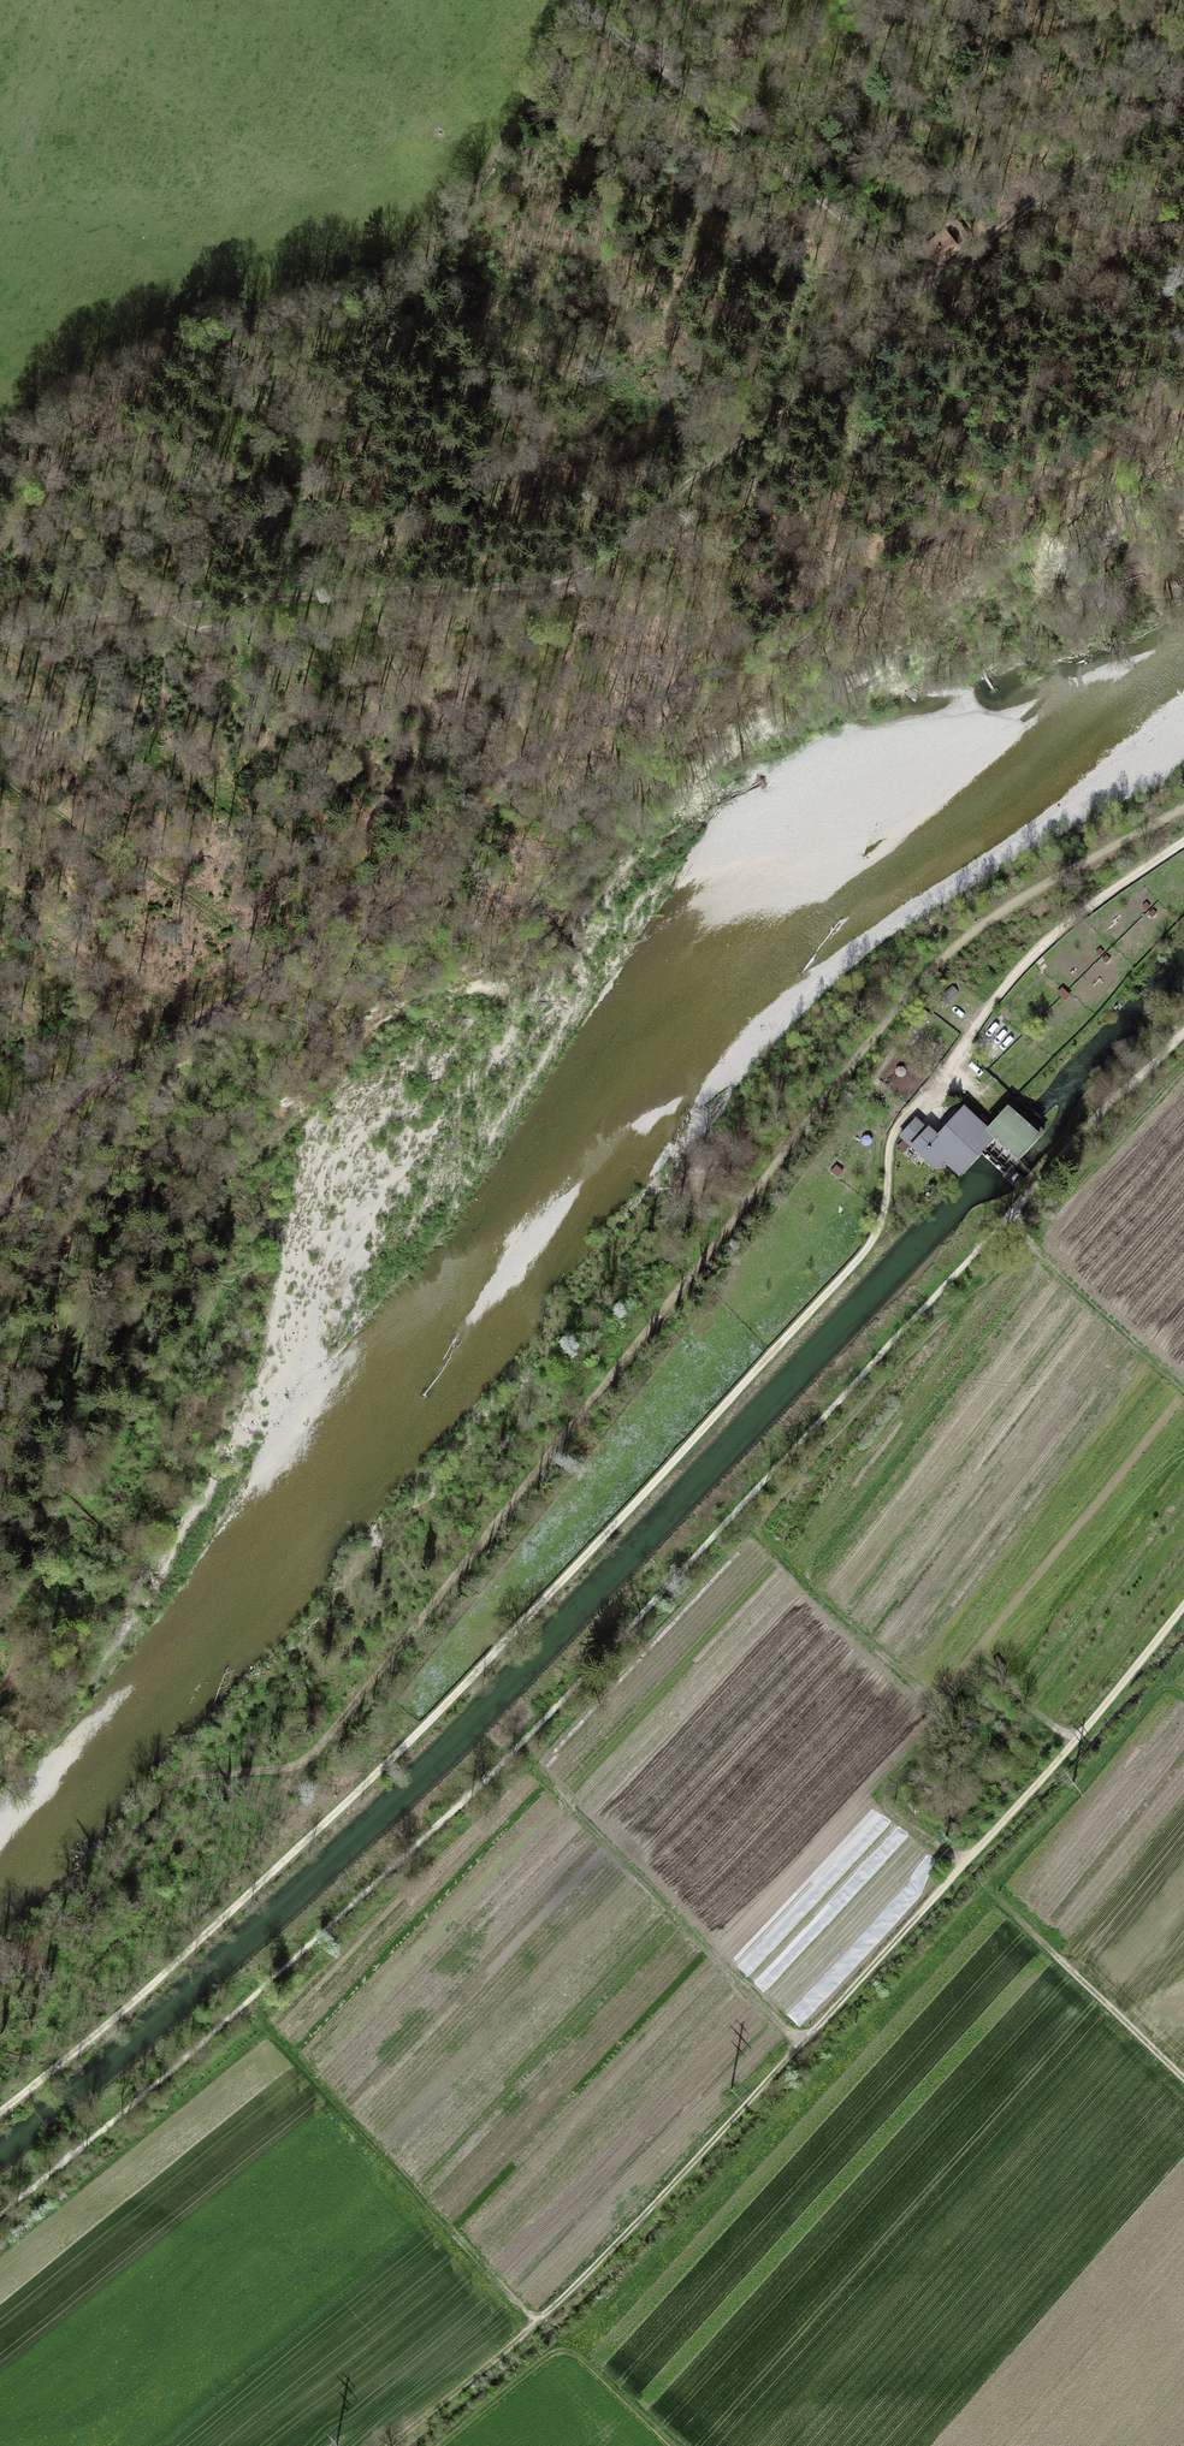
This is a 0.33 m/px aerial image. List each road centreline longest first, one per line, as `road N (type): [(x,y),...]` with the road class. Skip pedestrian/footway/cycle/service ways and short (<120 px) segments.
road 1 (track): [(0,2115),(426,1729),(862,1255),(883,1212),(897,1128),(1014,977),(1049,940),(1183,843)]
road 2 (track): [(312,1754),(931,970),(976,930),(1183,808)]
road 3 (track): [(1183,1604),(1095,1721),(650,2220),(391,2445)]
road 4 (track): [(0,640),(192,605),(539,584),(582,572),(929,288)]
road 5 (track): [(1000,1904),(579,2359)]
road 6 (track): [(548,749),(473,790),(269,973),(97,1082),(76,1105)]
road 7 (track): [(573,0),(672,70),(929,288)]
road 8 (track): [(878,565),(779,656),(667,690),(548,749)]
road 9 (track): [(1183,96),(929,288)]
road 10 (track): [(590,15),(416,271)]
road 11 (track): [(672,2445),(588,2364),(556,2352),(439,2445)]
road 12 (track): [(1183,1030),(1013,1215)]
road 13 (track): [(1000,1904),(1183,2075)]
road 14 (track): [(929,288),(1109,432)]
road 15 (track): [(312,1754),(285,1768),(193,1778),(168,1792)]
road 16 (track): [(76,1105),(0,1220)]

